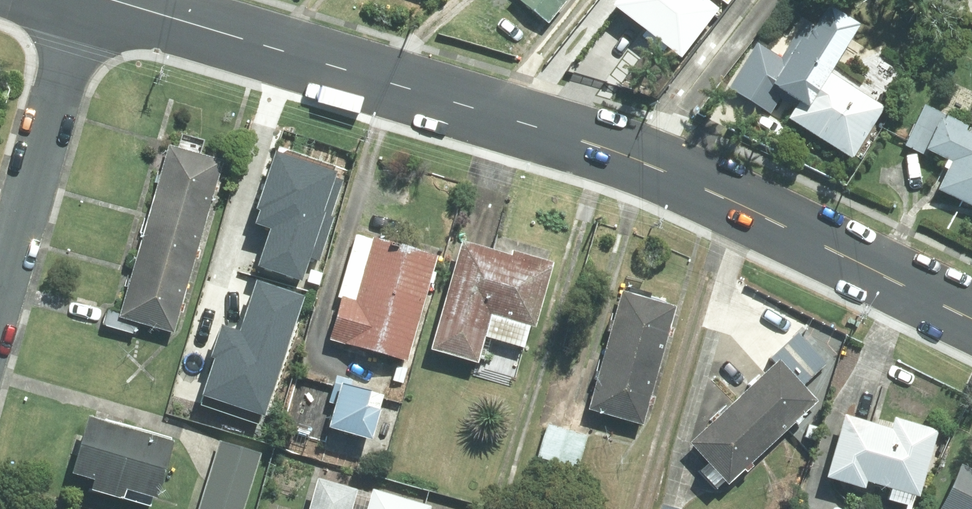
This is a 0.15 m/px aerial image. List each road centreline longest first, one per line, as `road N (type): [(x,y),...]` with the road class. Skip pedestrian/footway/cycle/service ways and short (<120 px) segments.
road 1 (secondary): [(971,319),(643,162),(112,0)]
road 2 (residential): [(0,288),(84,0)]

